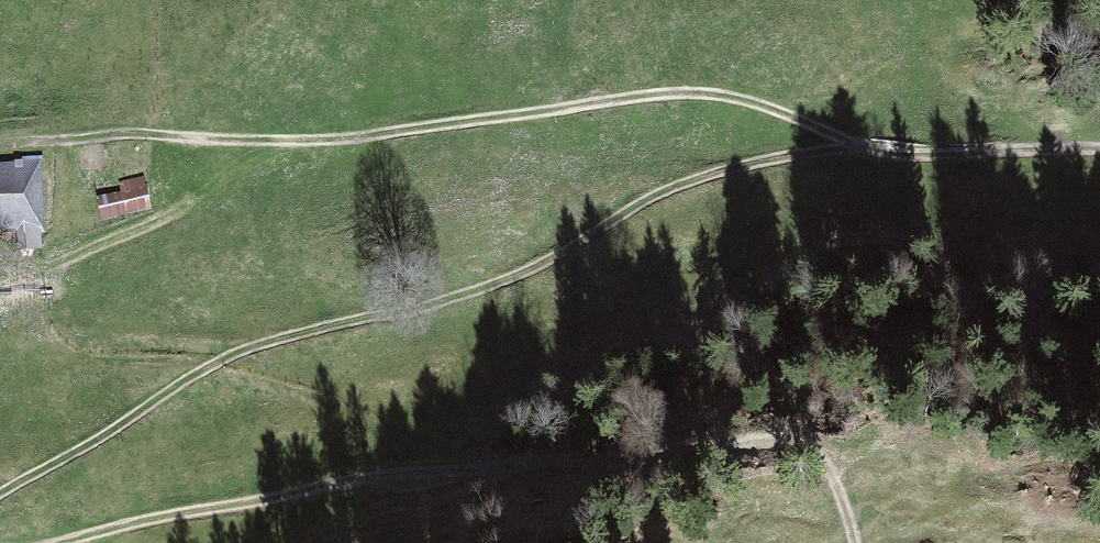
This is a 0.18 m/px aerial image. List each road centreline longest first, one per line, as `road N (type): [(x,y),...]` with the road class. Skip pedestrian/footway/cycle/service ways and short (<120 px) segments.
road 1 (track): [(1099,149),(891,152),(856,146),(762,104),(670,93),(407,133),(0,138)]
road 2 (track): [(0,496),(211,367),(266,343),(493,285),(674,190),(856,146)]
road 3 (track): [(59,542),(404,474),(762,442),(797,445),(821,457),(838,483),(855,542)]

